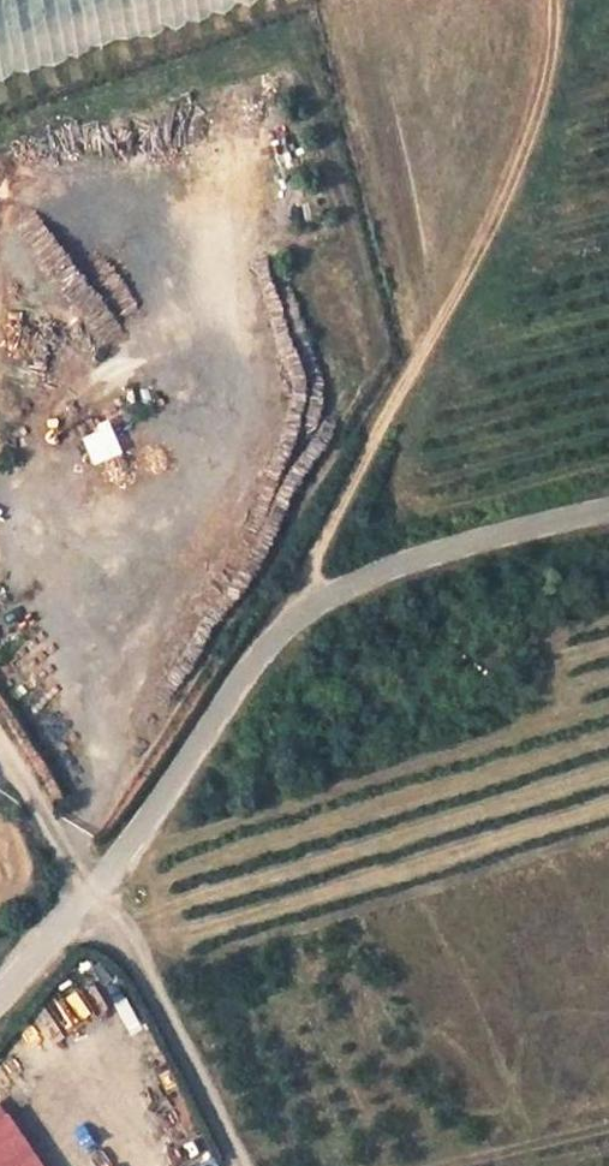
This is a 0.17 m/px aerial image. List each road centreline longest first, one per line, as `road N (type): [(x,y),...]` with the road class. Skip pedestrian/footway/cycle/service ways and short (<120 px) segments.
road 1 (unclassified): [(608,514),(346,584),(290,617),(84,897),(0,996)]
road 2 (track): [(568,0),(552,103),(495,232),(321,541),(290,617)]
road 3 (track): [(0,736),(69,852),(118,959),(218,1094),(247,1165)]

